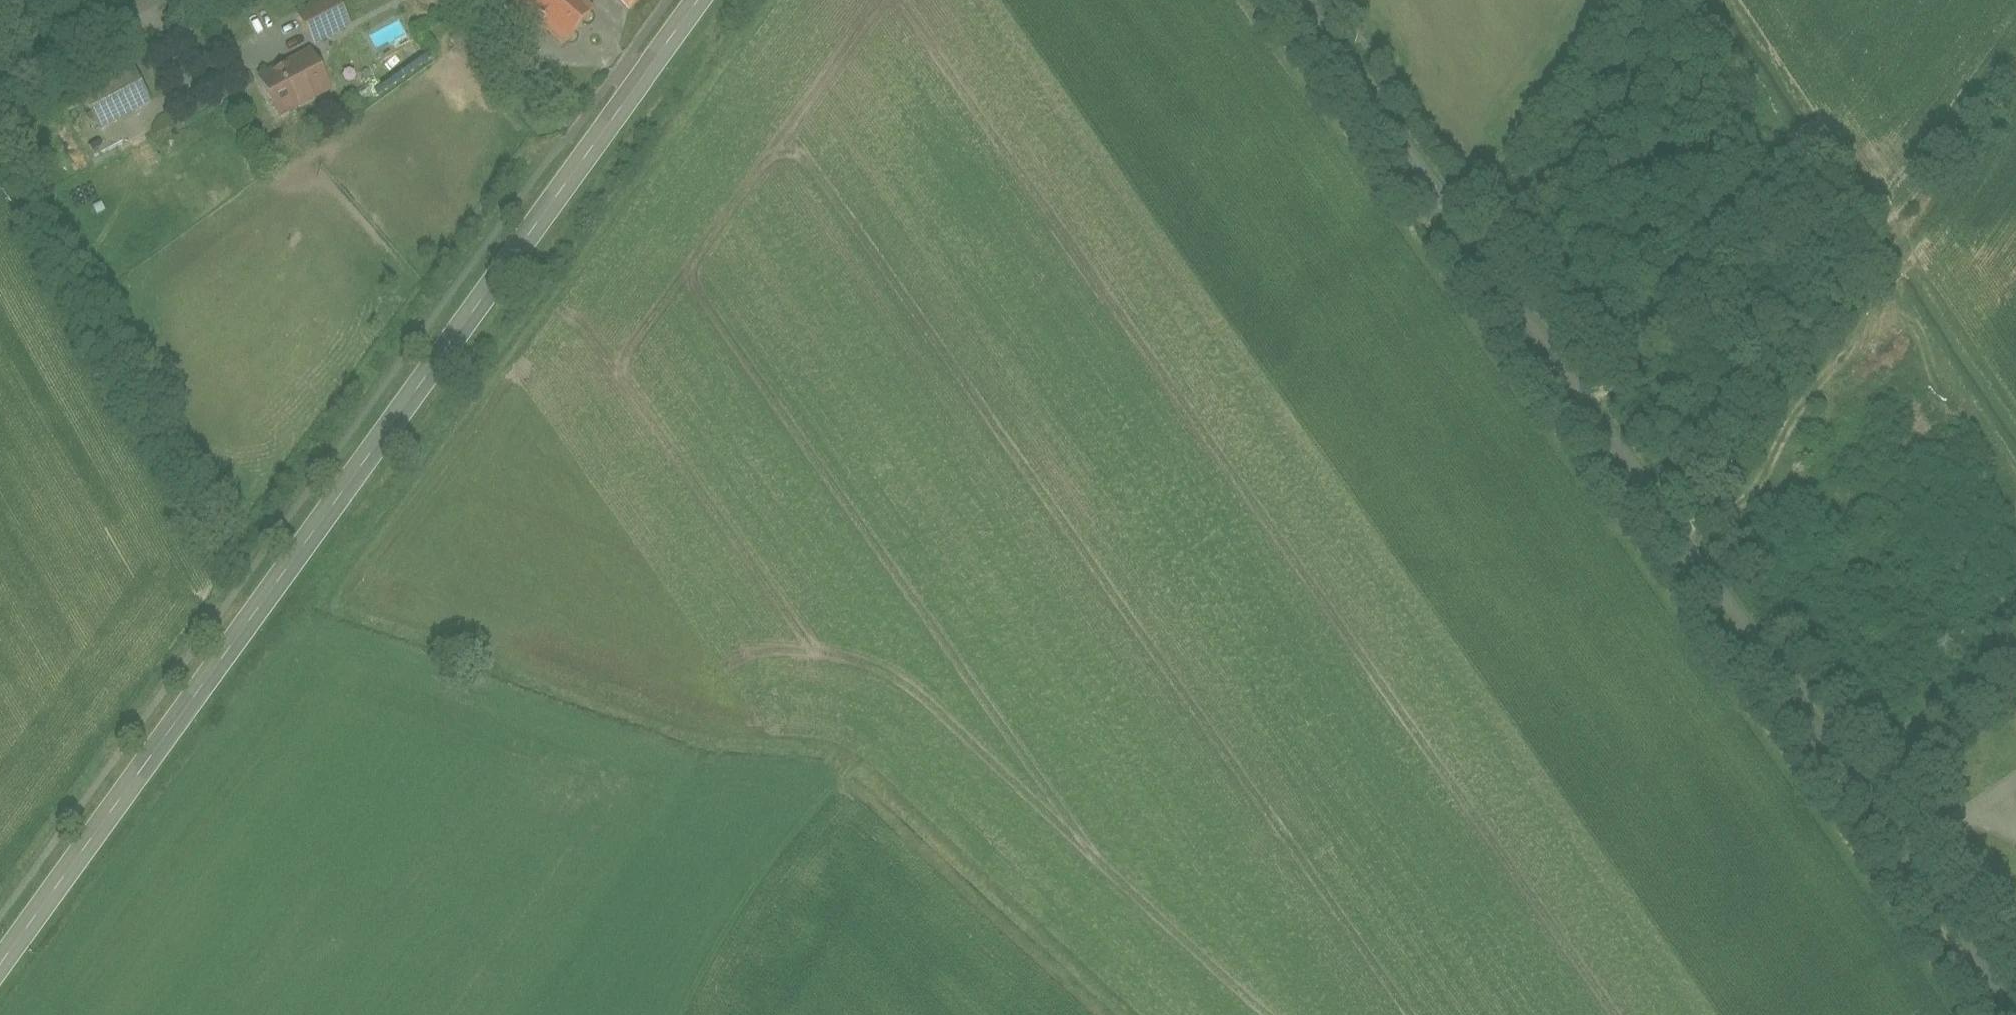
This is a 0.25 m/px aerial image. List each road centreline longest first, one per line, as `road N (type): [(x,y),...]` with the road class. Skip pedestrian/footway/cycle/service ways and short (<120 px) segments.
road 1 (residential): [(1312,0),(1726,568),(2015,999)]
road 2 (secondary): [(0,963),(699,0)]
road 3 (residential): [(133,0),(0,69)]

